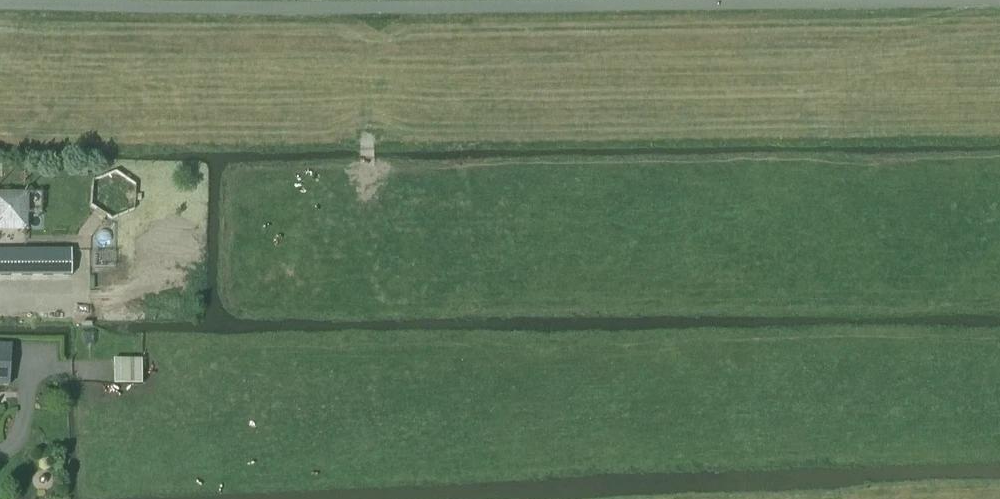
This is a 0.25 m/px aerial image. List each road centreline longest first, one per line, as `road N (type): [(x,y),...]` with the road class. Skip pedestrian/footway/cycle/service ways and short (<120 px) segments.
road 1 (unclassified): [(999,1),(0,4)]

